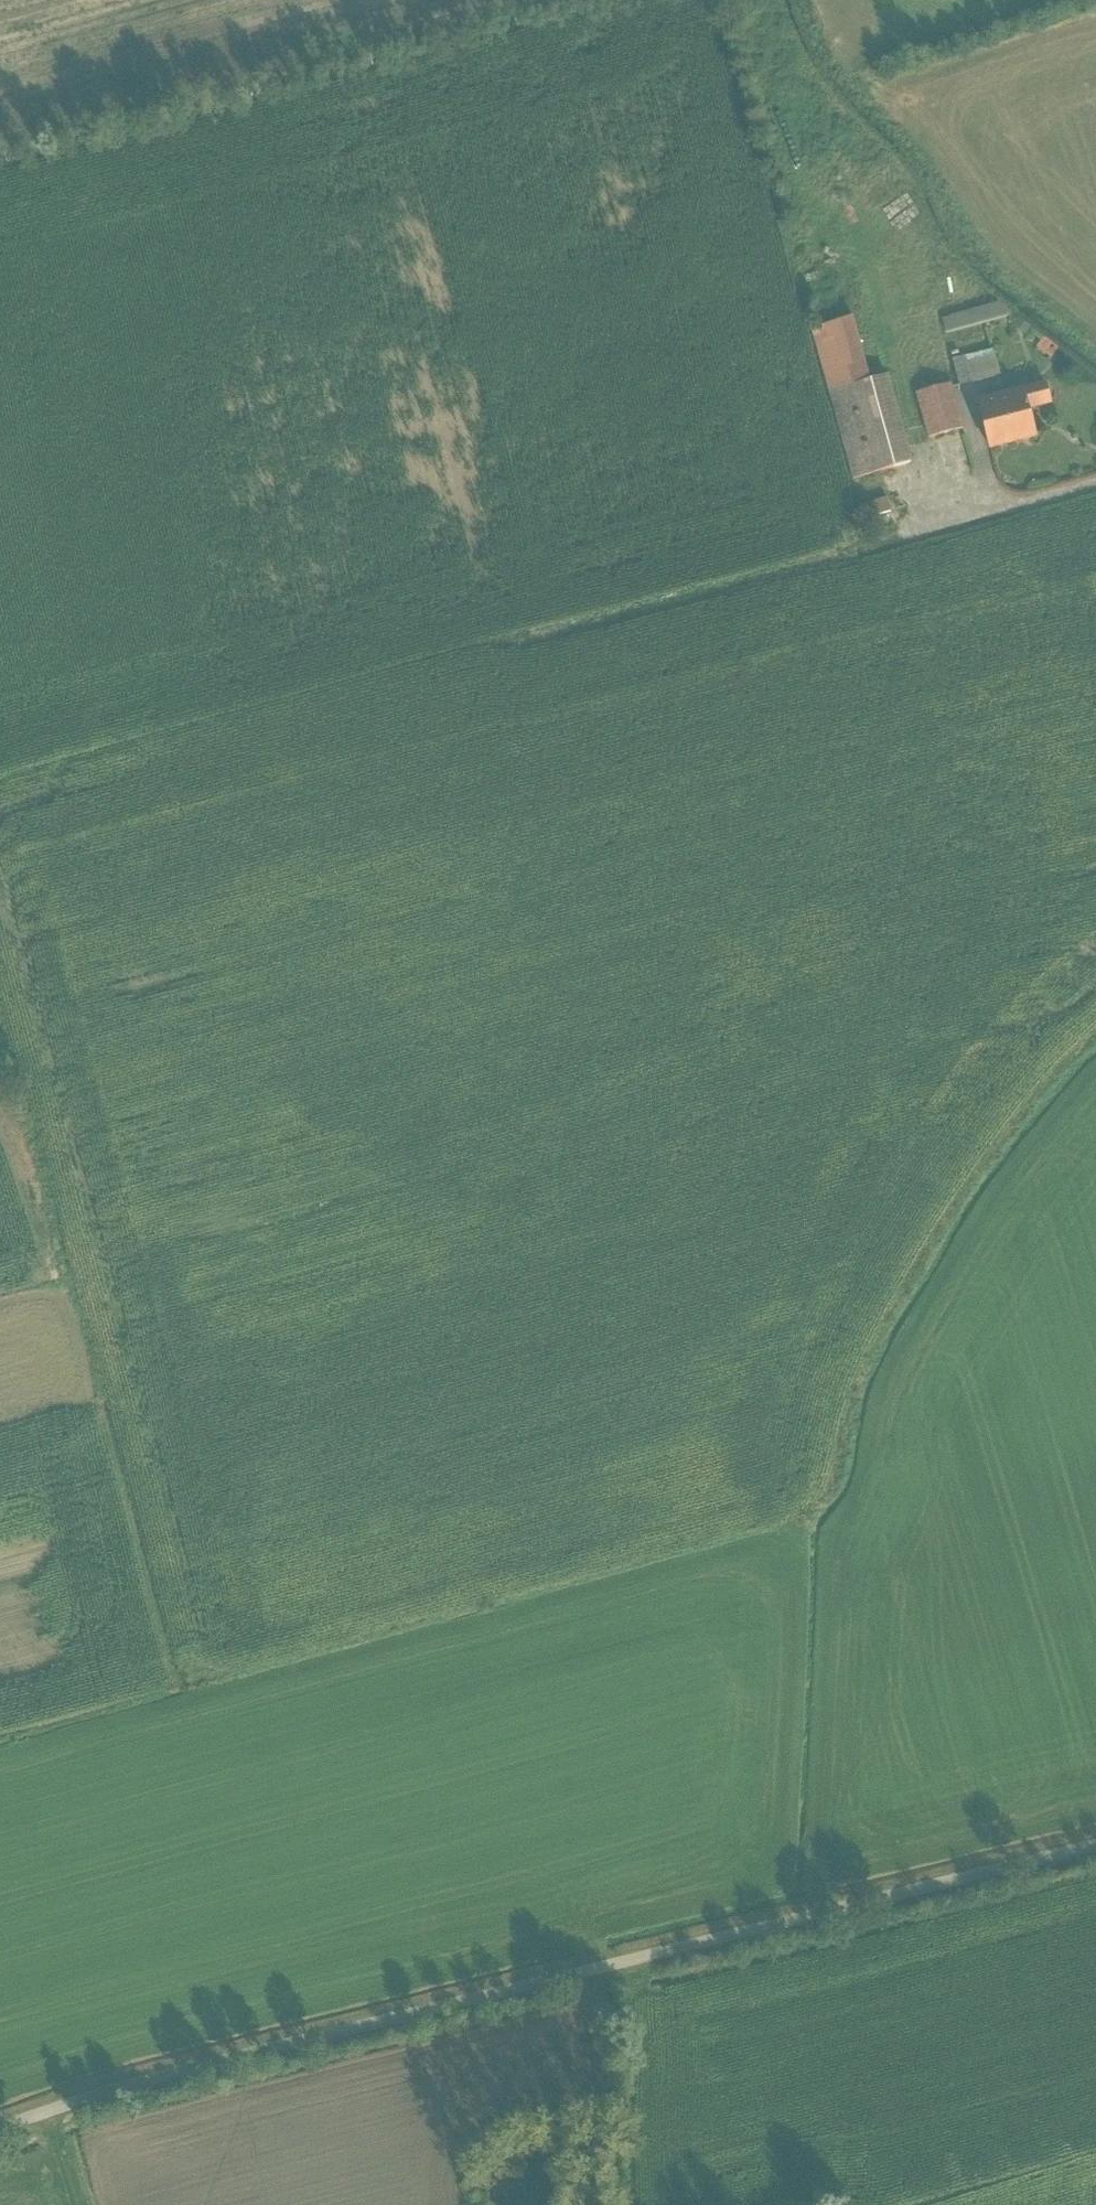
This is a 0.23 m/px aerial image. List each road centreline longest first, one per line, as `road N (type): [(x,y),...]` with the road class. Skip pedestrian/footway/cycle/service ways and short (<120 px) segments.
road 1 (unclassified): [(0,2127),(136,2082),(1095,1845)]
road 2 (track): [(898,539),(543,638),(535,632)]
road 3 (unclassified): [(1095,485),(898,539)]

